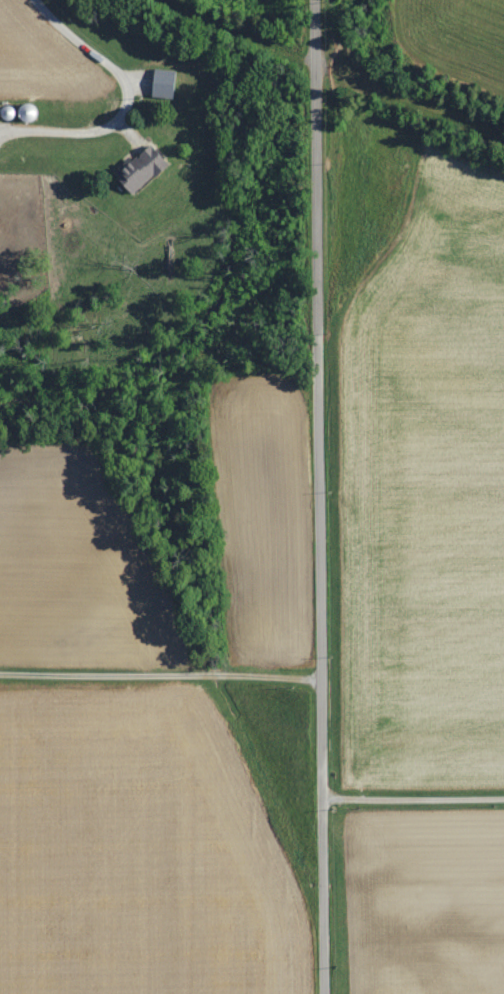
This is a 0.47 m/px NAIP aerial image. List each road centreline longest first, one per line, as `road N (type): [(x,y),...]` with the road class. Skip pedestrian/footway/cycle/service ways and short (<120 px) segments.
road 1 (residential): [(324,993),(313,0)]
road 2 (residential): [(321,676),(0,670)]
road 3 (residential): [(34,0),(120,75),(124,95),(87,129),(7,130)]
road 4 (residential): [(503,795),(322,798)]

